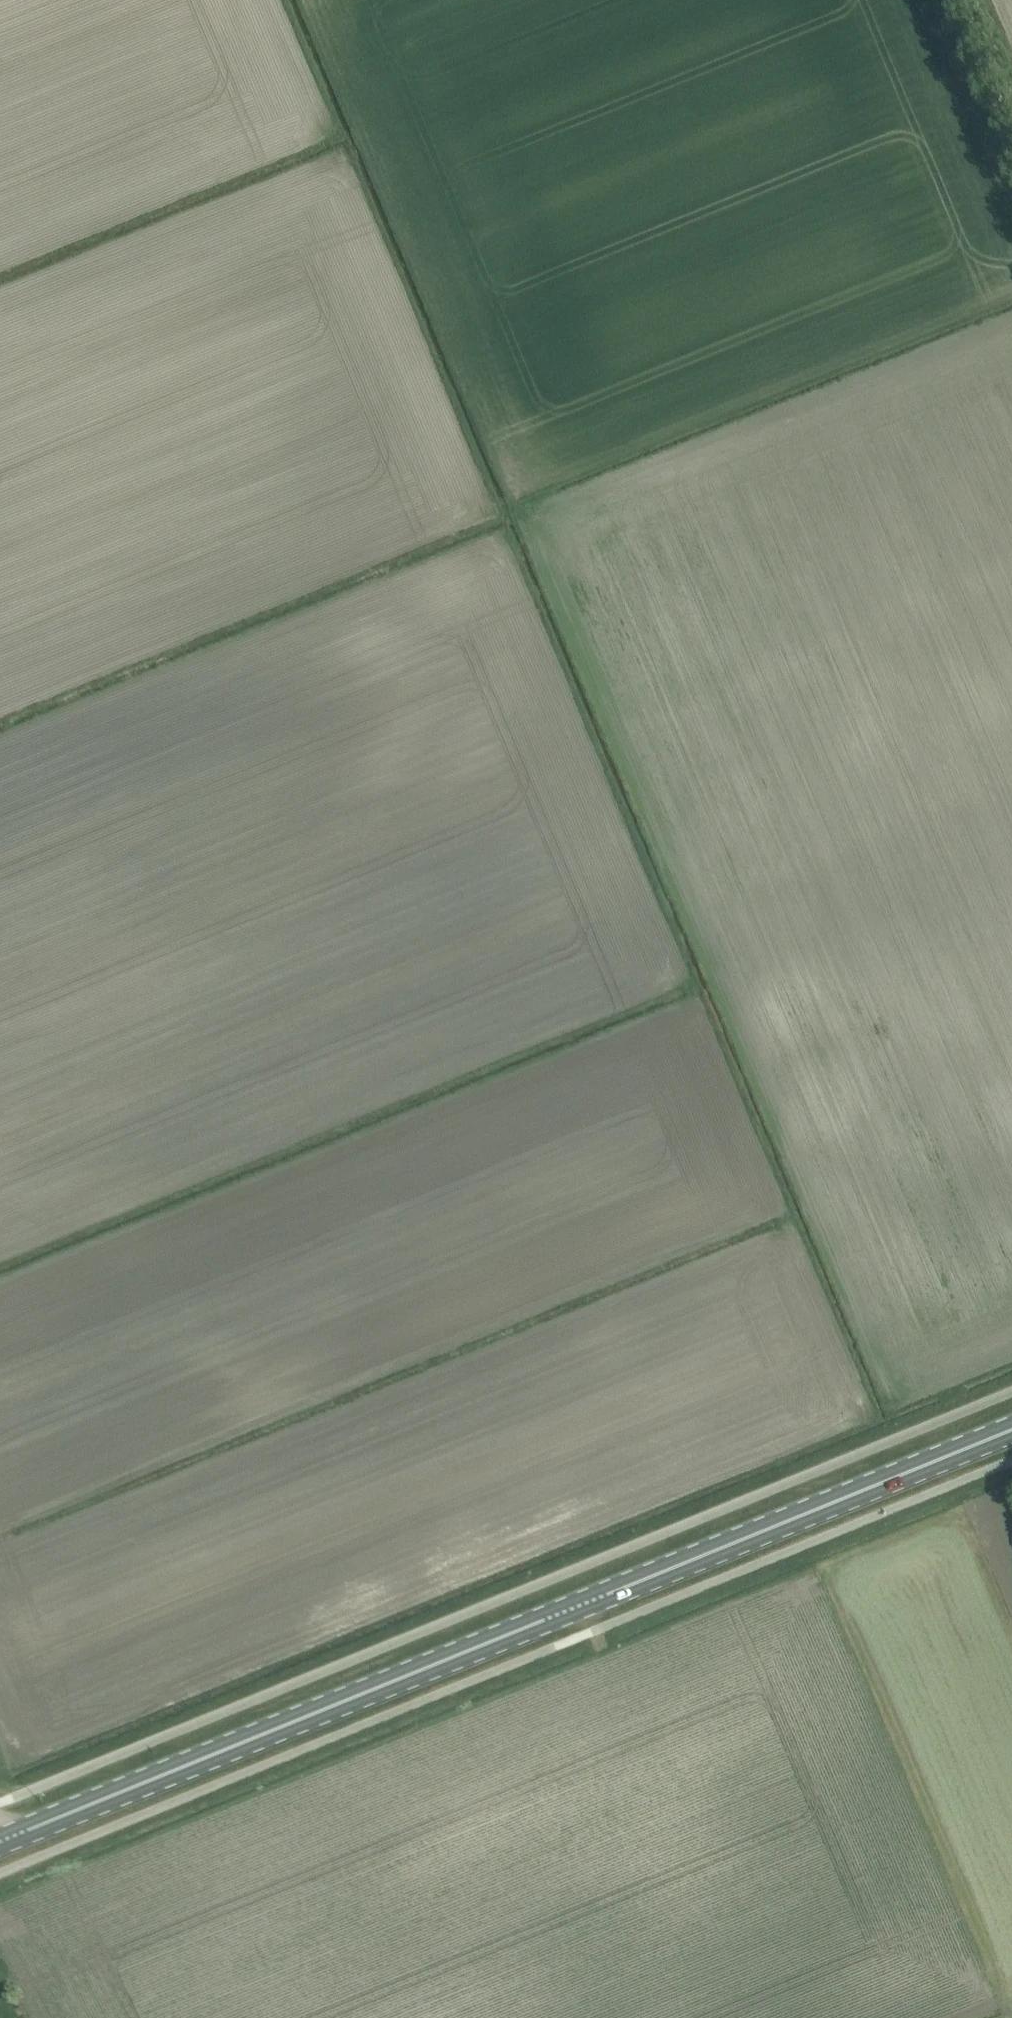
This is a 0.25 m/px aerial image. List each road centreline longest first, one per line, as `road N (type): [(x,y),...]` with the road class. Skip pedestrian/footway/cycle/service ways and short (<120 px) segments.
road 1 (primary): [(0,1842),(1011,1431)]
road 2 (track): [(1011,131),(957,0)]

